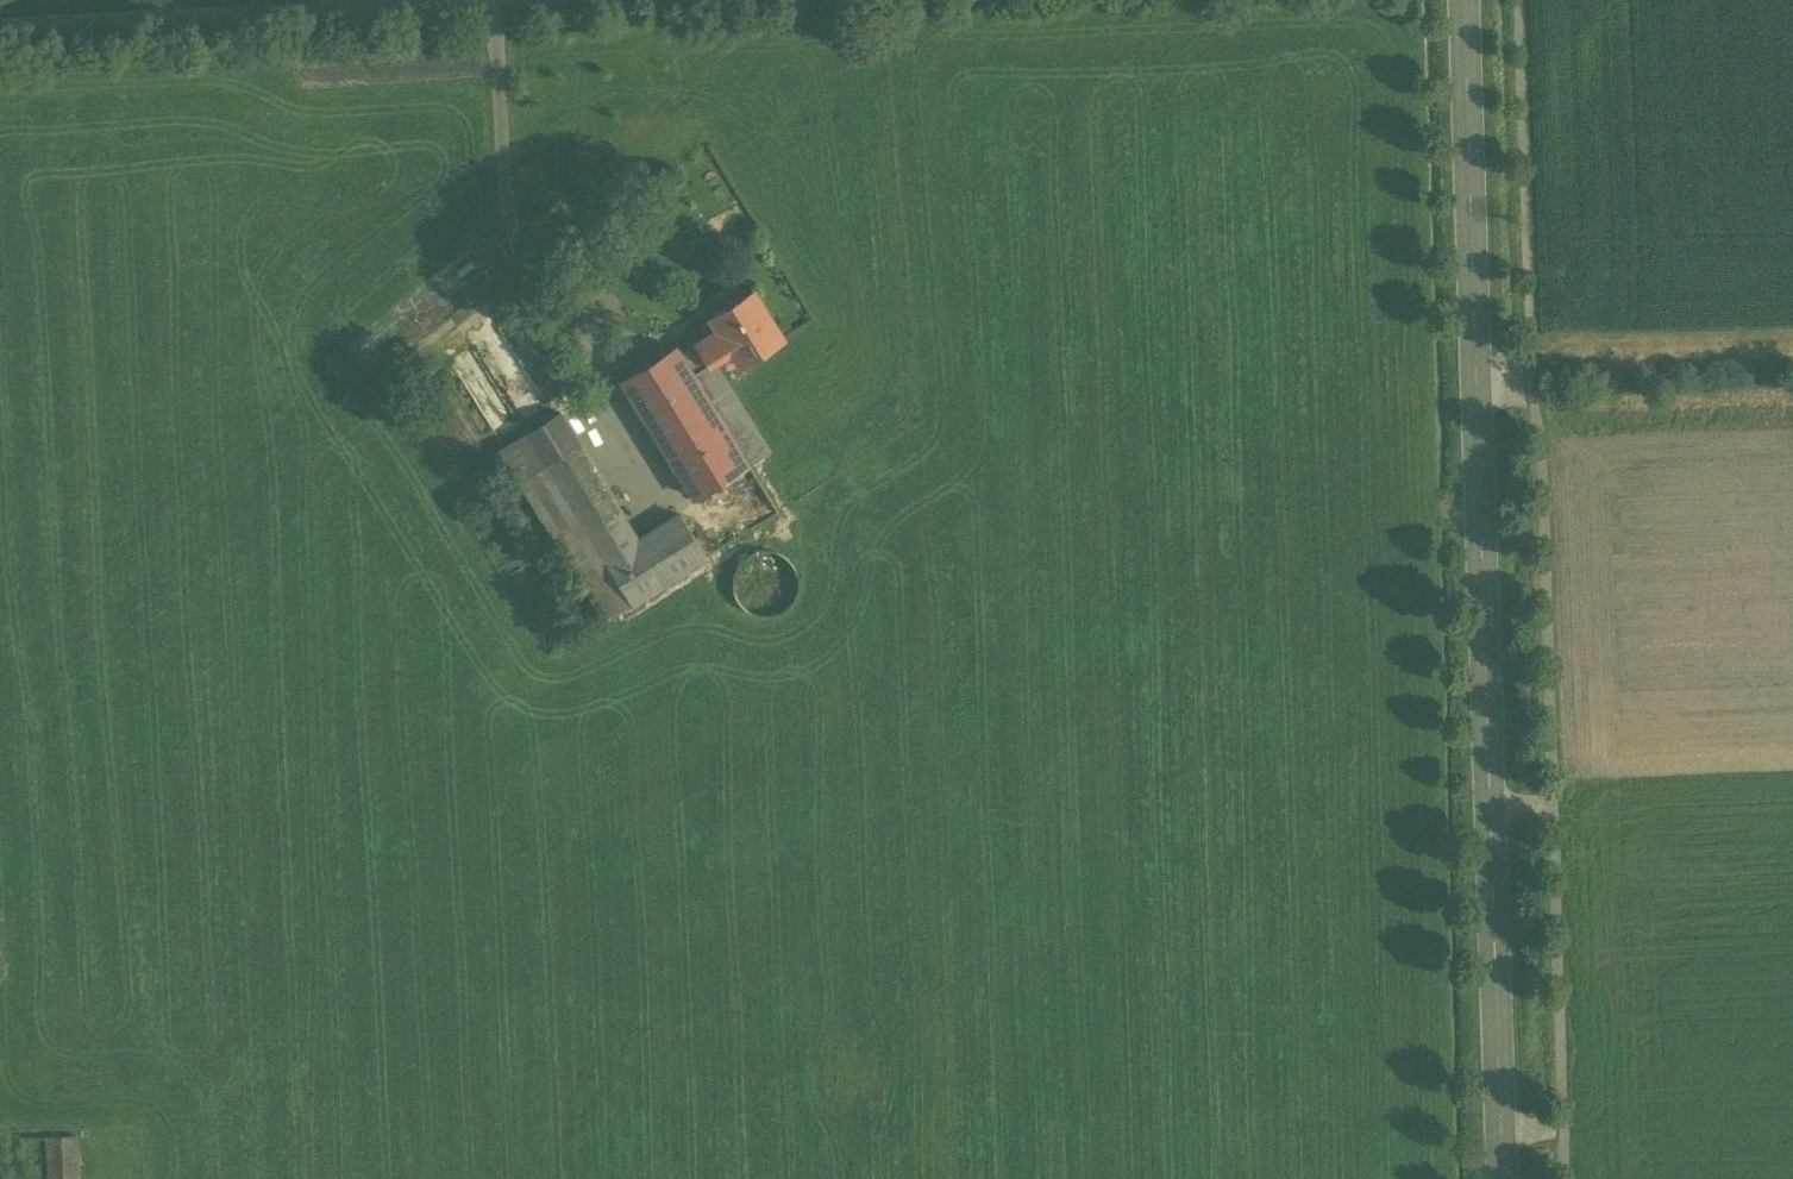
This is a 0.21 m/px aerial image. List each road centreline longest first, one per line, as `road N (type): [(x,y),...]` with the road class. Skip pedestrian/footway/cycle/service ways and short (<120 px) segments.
road 1 (secondary): [(1501,1178),(1464,0)]
road 2 (unclassified): [(0,18),(449,0)]

